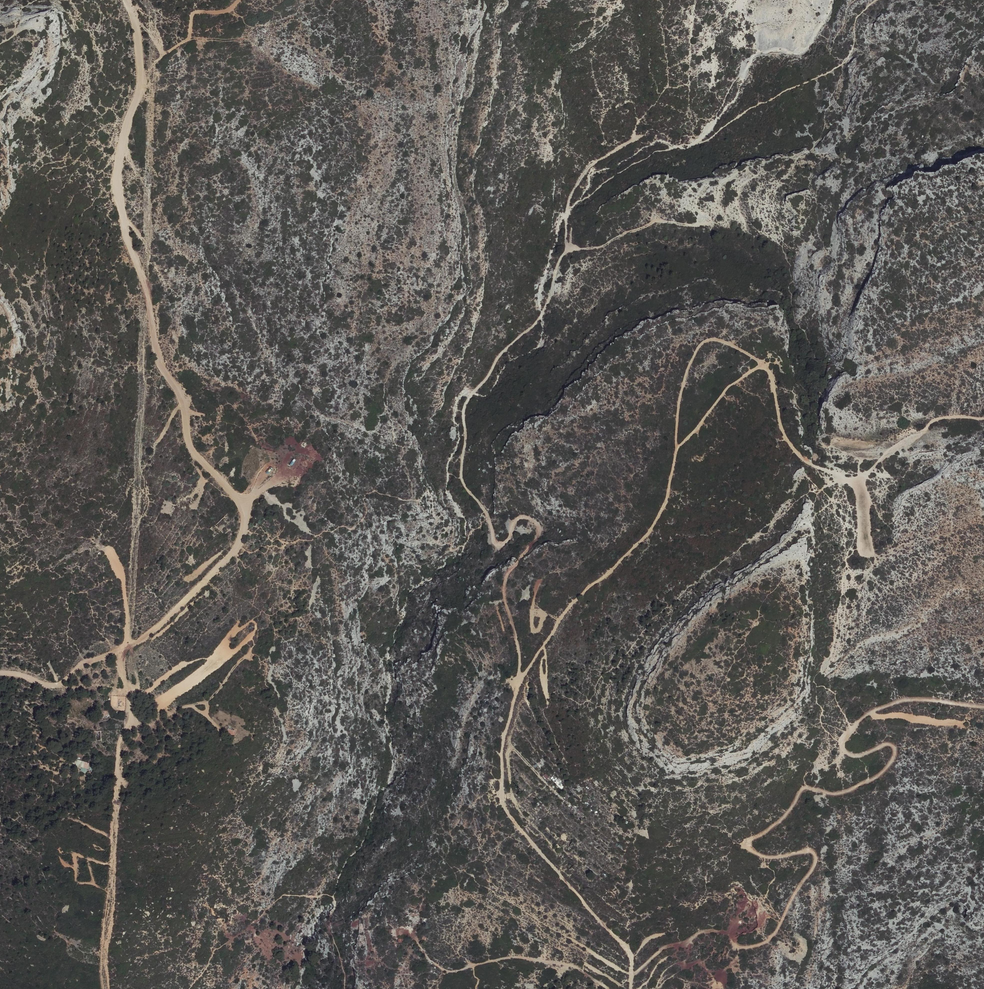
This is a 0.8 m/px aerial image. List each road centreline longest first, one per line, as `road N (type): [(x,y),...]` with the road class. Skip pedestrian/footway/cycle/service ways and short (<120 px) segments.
road 1 (track): [(629,988),(631,954),(506,812),(506,724),(520,678),(568,609),(652,529),(667,502),(681,393),(694,354),(707,339),(723,341),(765,365),(789,444),(808,463),(850,479),(936,419),(983,419)]
road 2 (track): [(0,672),(55,685),(152,632),(240,543),(246,519),(191,445),(126,239),(120,150),(141,83),(138,37),(125,0)]
road 3 (track): [(631,974),(665,947),(704,932),(722,932),(741,946),(771,938),(812,872),(815,853),(764,856),(747,844),(790,810),(801,789),(843,792),(881,773),(895,747),(858,755),(841,745),(867,714),(909,700),(983,707)]
road 4 (track): [(568,249),(541,316),(497,358),(463,412),(461,478),(488,514),(495,543),(505,544),(522,517),(540,531),(504,588),(520,678)]
road 5 (track): [(123,581),(128,717),(117,784),(109,988)]
road 6 (track): [(792,163),(724,182),(711,219),(655,221),(600,247),(568,249)]
road 7 (track): [(407,931),(451,972),(532,959),(567,963),(607,988)]

